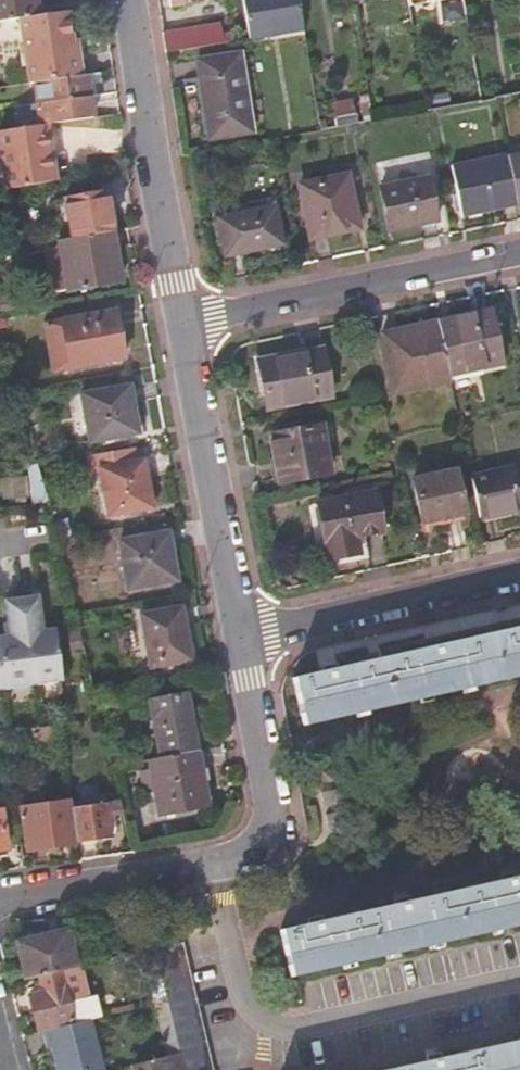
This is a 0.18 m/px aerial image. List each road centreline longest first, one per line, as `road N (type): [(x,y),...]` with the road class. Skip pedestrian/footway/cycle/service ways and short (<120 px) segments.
road 1 (unclassified): [(204,856),(233,995),(250,1020),(285,1029),(519,977)]
road 2 (residential): [(519,253),(175,323)]
road 3 (residential): [(123,0),(175,323)]
road 4 (residential): [(175,323),(234,632)]
road 5 (residential): [(234,632),(519,571)]
road 6 (residential): [(234,632),(266,803),(257,842),(204,856)]
road 7 (residential): [(204,856),(0,898)]

